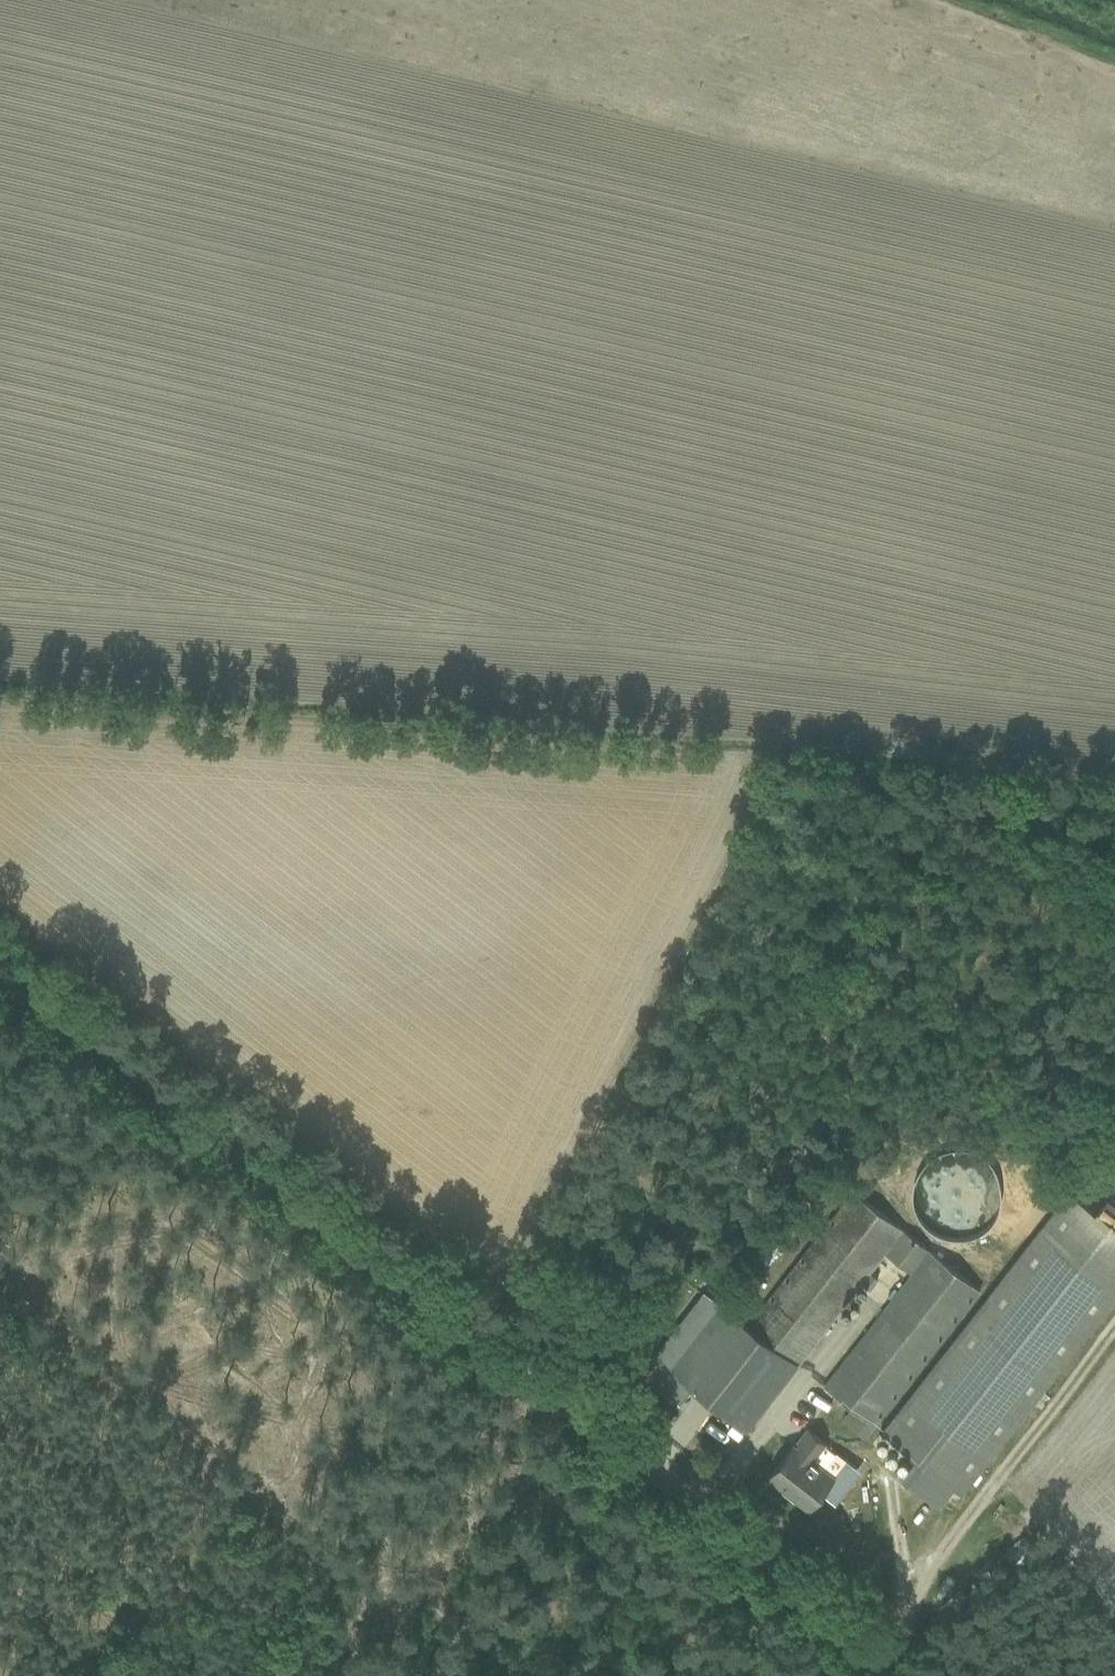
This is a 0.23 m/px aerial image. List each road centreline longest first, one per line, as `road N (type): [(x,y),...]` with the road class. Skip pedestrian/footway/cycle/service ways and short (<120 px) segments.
road 1 (unclassified): [(896,1675),(845,1620),(0,972)]
road 2 (track): [(315,1675),(595,1427)]

